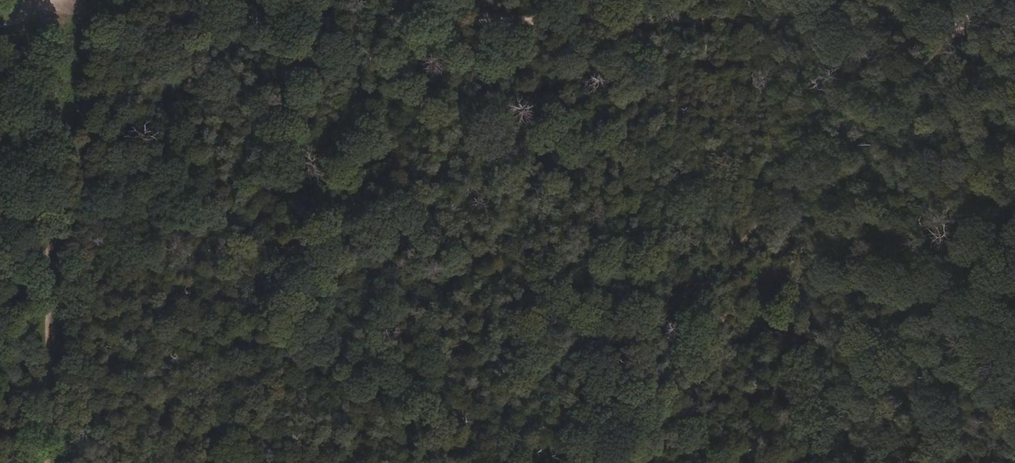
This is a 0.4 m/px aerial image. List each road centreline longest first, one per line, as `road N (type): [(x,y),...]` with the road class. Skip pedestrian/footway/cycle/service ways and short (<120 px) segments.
road 1 (track): [(46,16),(1014,20)]
road 2 (track): [(507,462),(972,20)]
road 3 (track): [(46,16),(41,462)]

